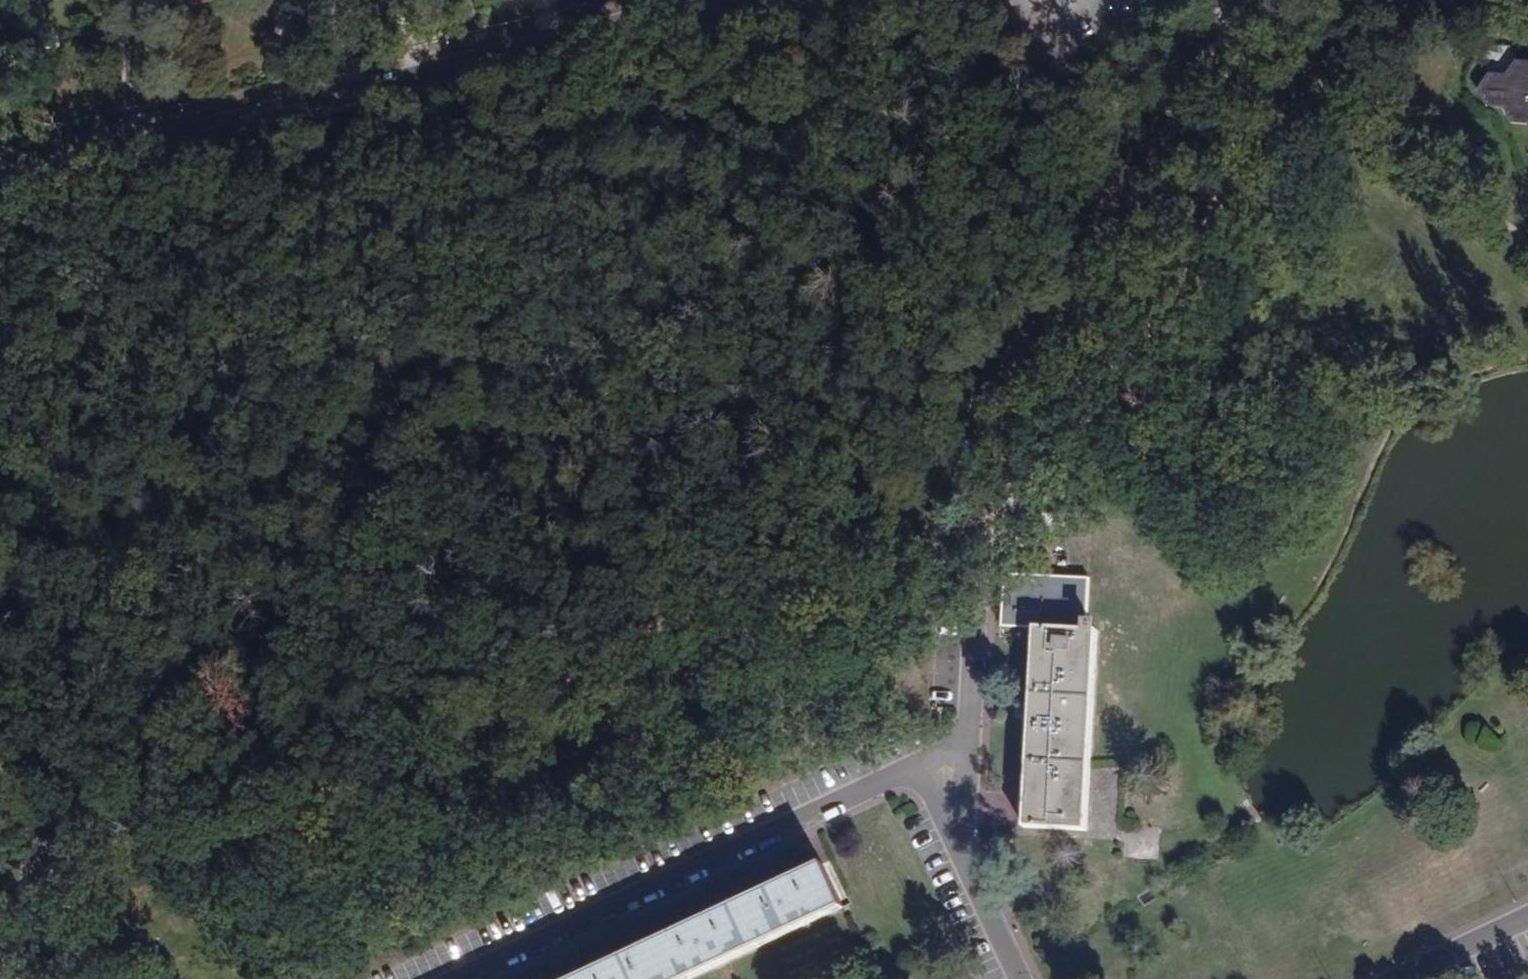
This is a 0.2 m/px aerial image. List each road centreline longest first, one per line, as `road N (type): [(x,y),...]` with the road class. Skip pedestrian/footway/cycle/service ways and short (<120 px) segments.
road 1 (residential): [(460,978),(915,769),(1017,978)]
road 2 (residential): [(0,156),(675,0)]
road 3 (residential): [(1394,978),(1527,917)]

